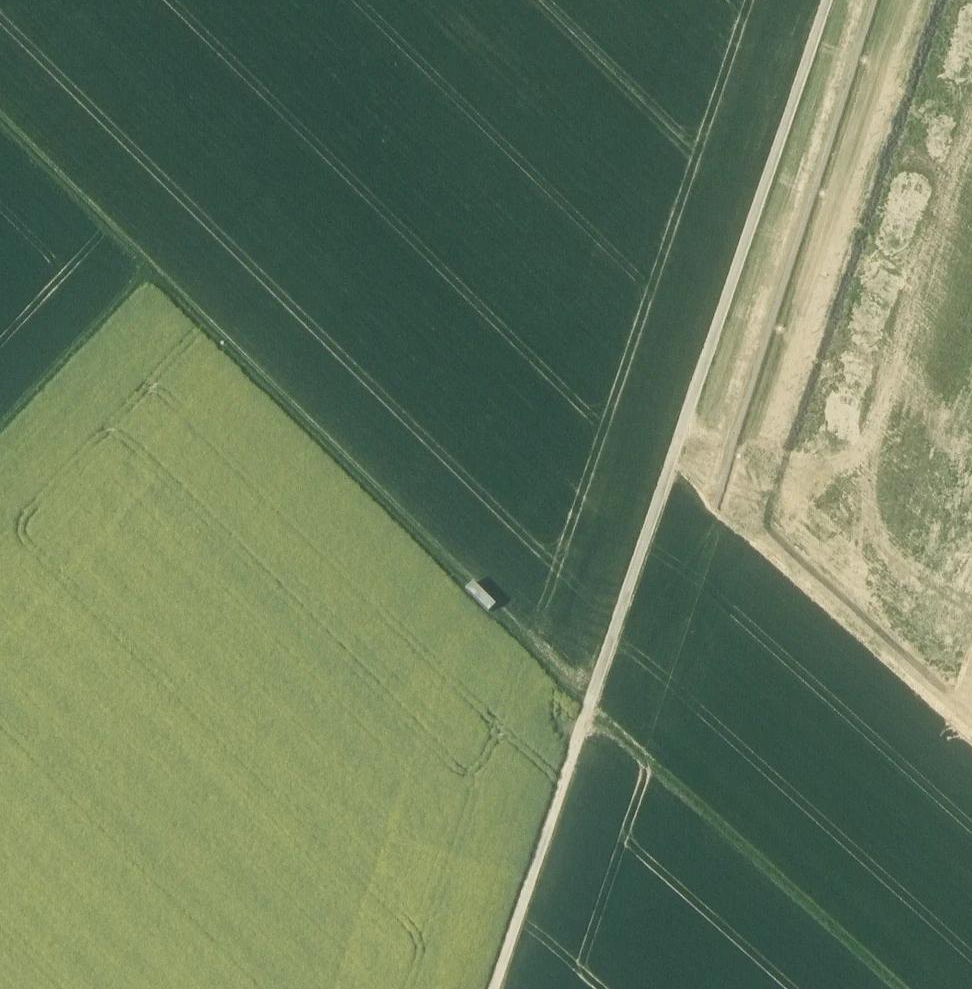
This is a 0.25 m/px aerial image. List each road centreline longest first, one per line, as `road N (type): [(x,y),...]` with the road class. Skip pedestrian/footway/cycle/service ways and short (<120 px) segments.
road 1 (track): [(905,988),(590,708),(0,117)]
road 2 (track): [(828,0),(495,988)]
road 3 (track): [(161,275),(0,451)]

